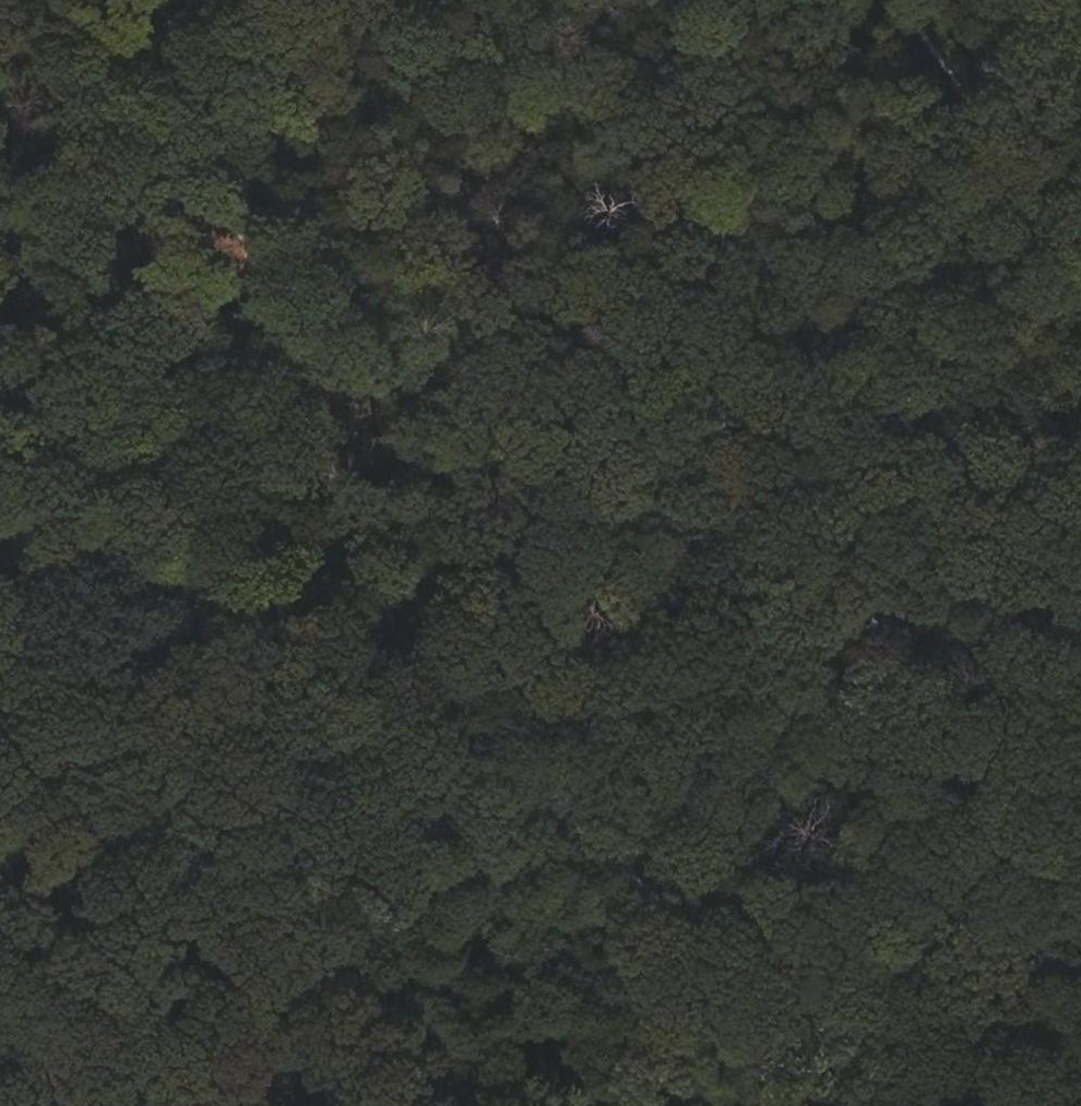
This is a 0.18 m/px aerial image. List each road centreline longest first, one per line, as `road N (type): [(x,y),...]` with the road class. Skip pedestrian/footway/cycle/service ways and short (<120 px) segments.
road 1 (track): [(134,0),(592,1105)]
road 2 (track): [(883,0),(1080,281)]

